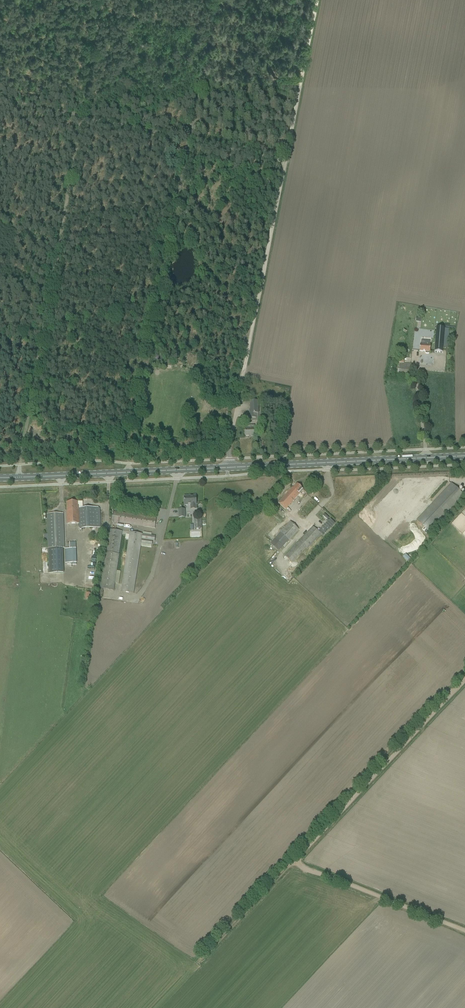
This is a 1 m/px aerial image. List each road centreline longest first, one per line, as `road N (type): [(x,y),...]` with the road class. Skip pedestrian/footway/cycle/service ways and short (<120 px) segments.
road 1 (track): [(228,468),(317,0)]
road 2 (primary): [(464,456),(0,478)]
road 3 (track): [(464,683),(296,864),(464,931)]

